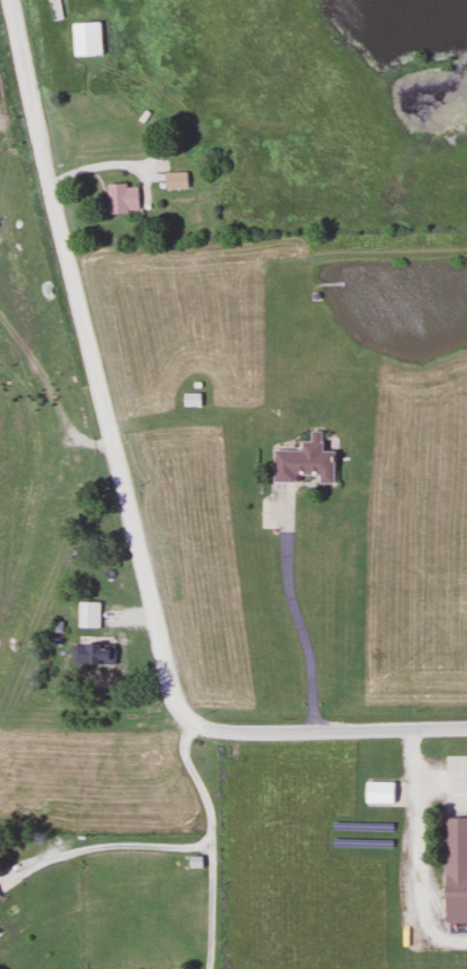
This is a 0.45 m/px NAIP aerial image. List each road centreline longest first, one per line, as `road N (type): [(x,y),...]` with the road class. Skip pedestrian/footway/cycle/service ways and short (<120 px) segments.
road 1 (residential): [(12,0),(169,698),(185,717)]
road 2 (residential): [(466,729),(247,733),(185,717)]

